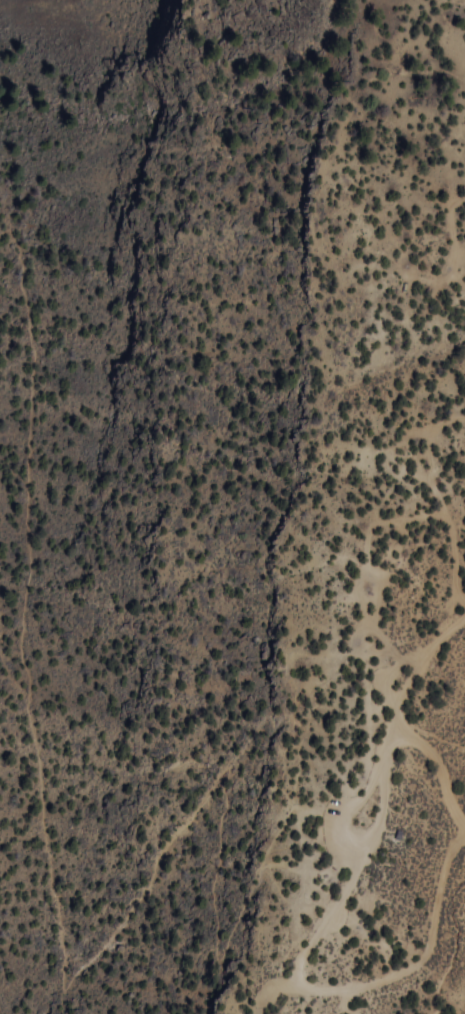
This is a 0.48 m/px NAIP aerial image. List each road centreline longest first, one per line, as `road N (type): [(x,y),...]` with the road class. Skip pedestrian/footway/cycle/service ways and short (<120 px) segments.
road 1 (residential): [(432,0),(322,526)]
road 2 (residential): [(464,705),(454,723),(454,914),(436,965),(405,1003),(375,1013)]

